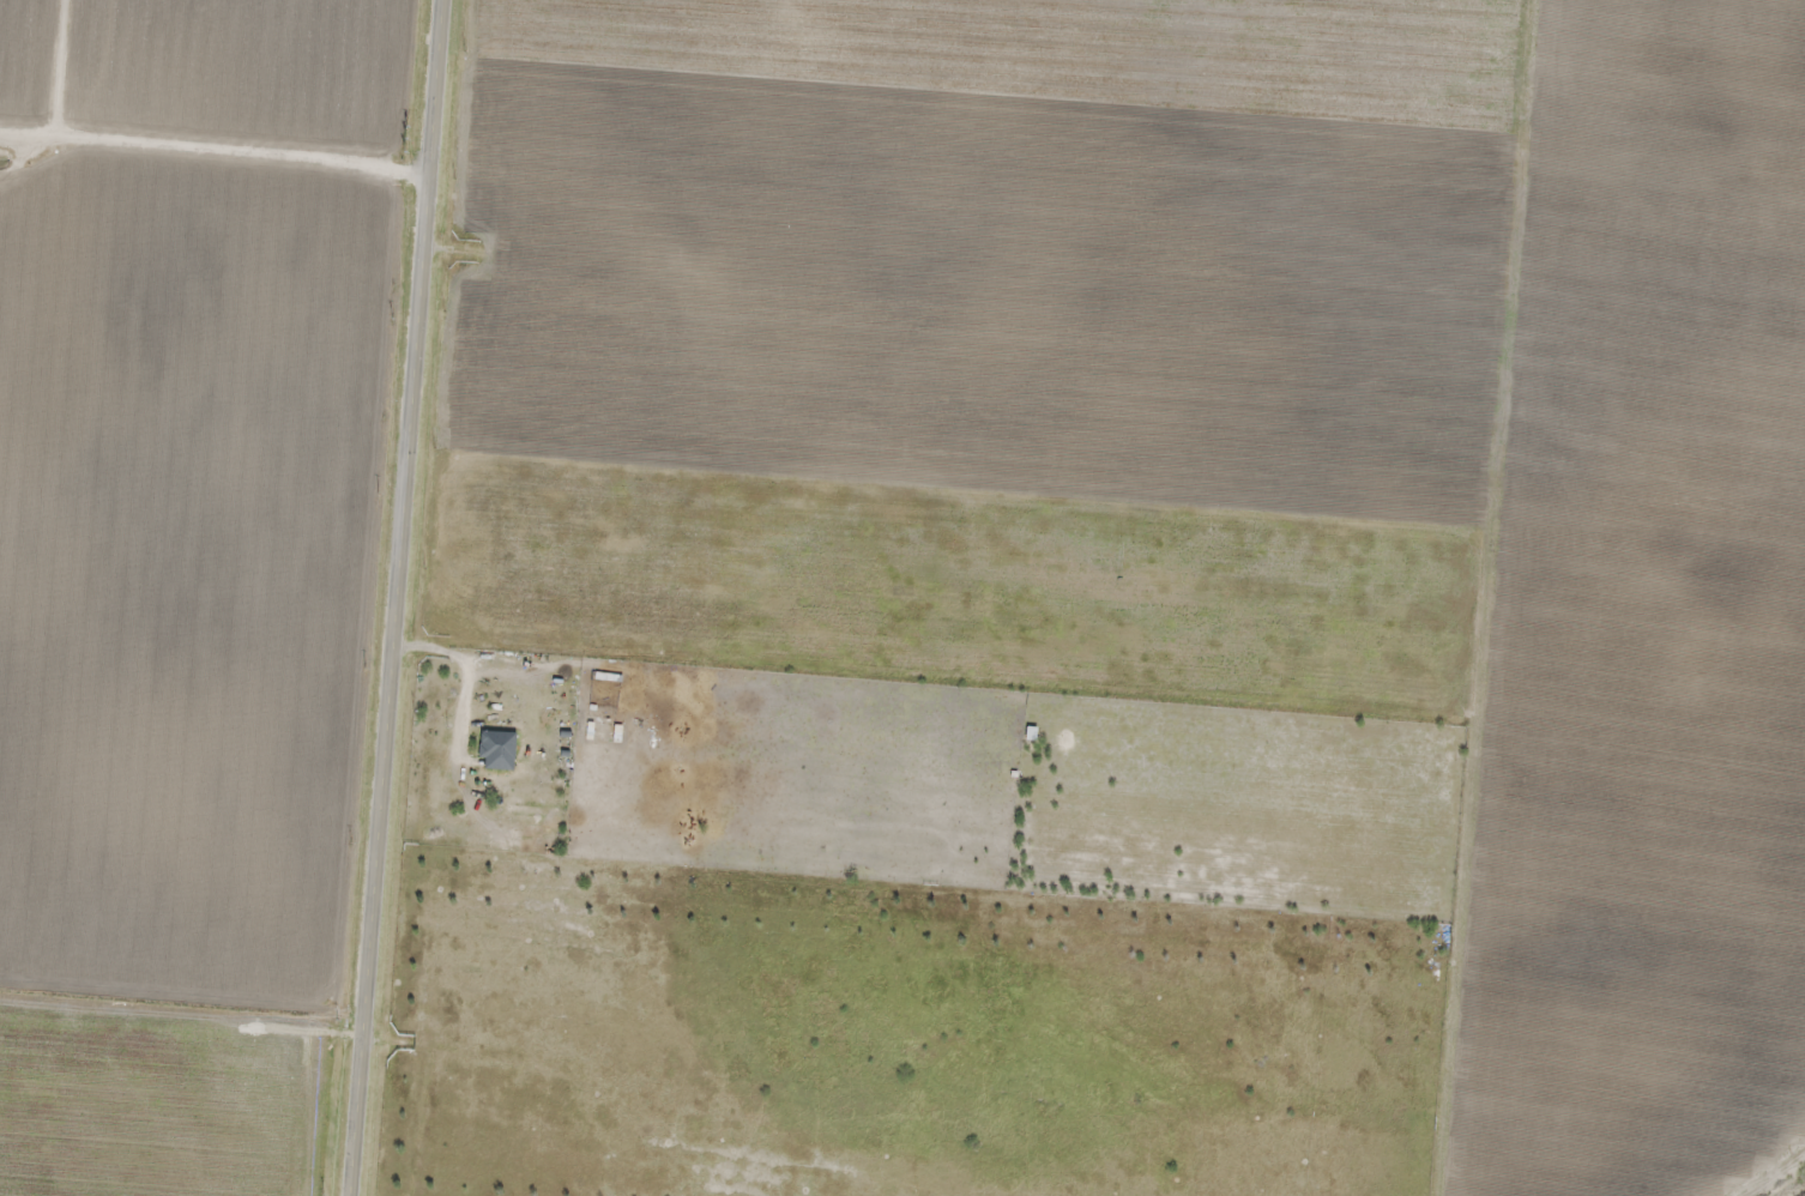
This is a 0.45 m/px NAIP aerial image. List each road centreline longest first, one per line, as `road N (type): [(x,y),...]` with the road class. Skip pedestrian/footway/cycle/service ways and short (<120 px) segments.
road 1 (tertiary): [(349,1195),(441,0)]
road 2 (residential): [(0,995),(362,1021)]

